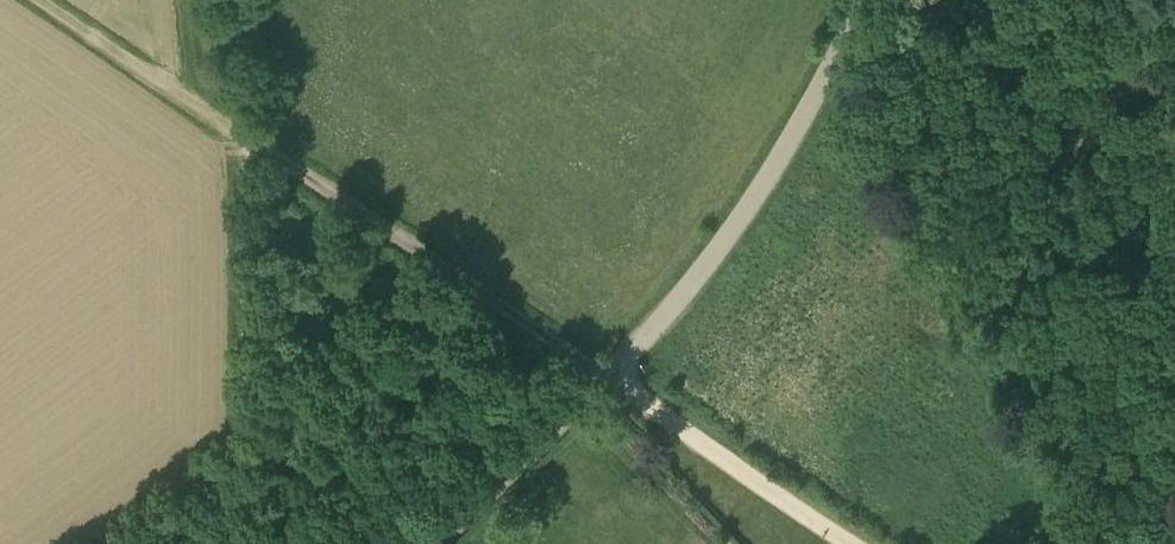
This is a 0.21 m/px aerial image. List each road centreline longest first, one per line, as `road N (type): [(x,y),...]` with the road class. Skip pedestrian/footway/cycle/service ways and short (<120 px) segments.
road 1 (track): [(871,543),(45,0)]
road 2 (unclassified): [(437,543),(615,373),(691,287),(778,162),(868,0)]

